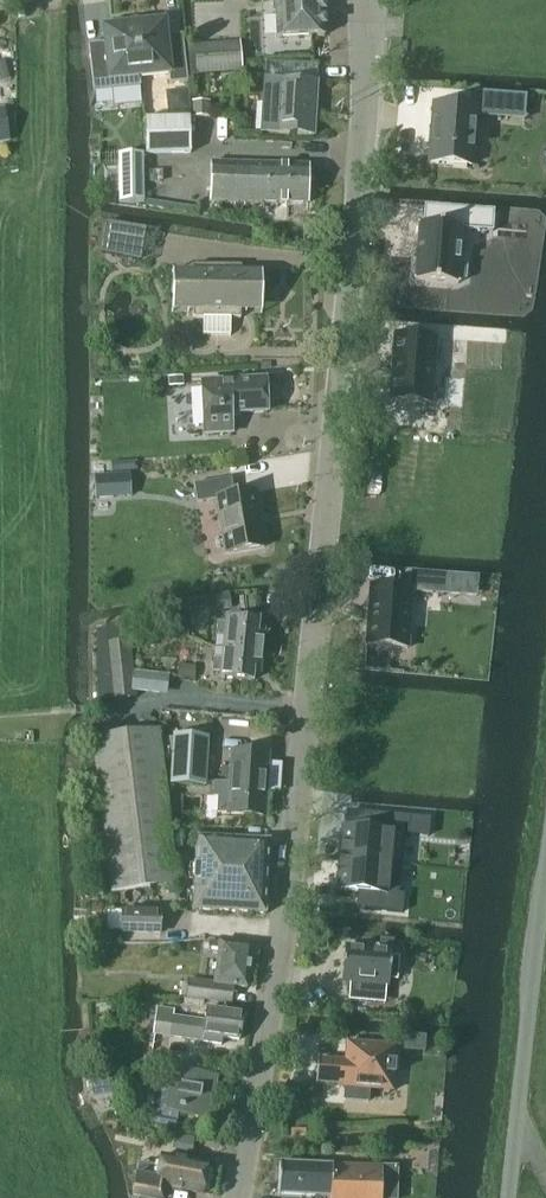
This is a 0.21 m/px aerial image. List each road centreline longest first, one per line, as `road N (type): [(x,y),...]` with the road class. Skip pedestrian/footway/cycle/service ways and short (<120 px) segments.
road 1 (residential): [(238,1197),(276,983),(326,541),(365,141),(368,0)]
road 2 (residential): [(505,1197),(545,853)]

